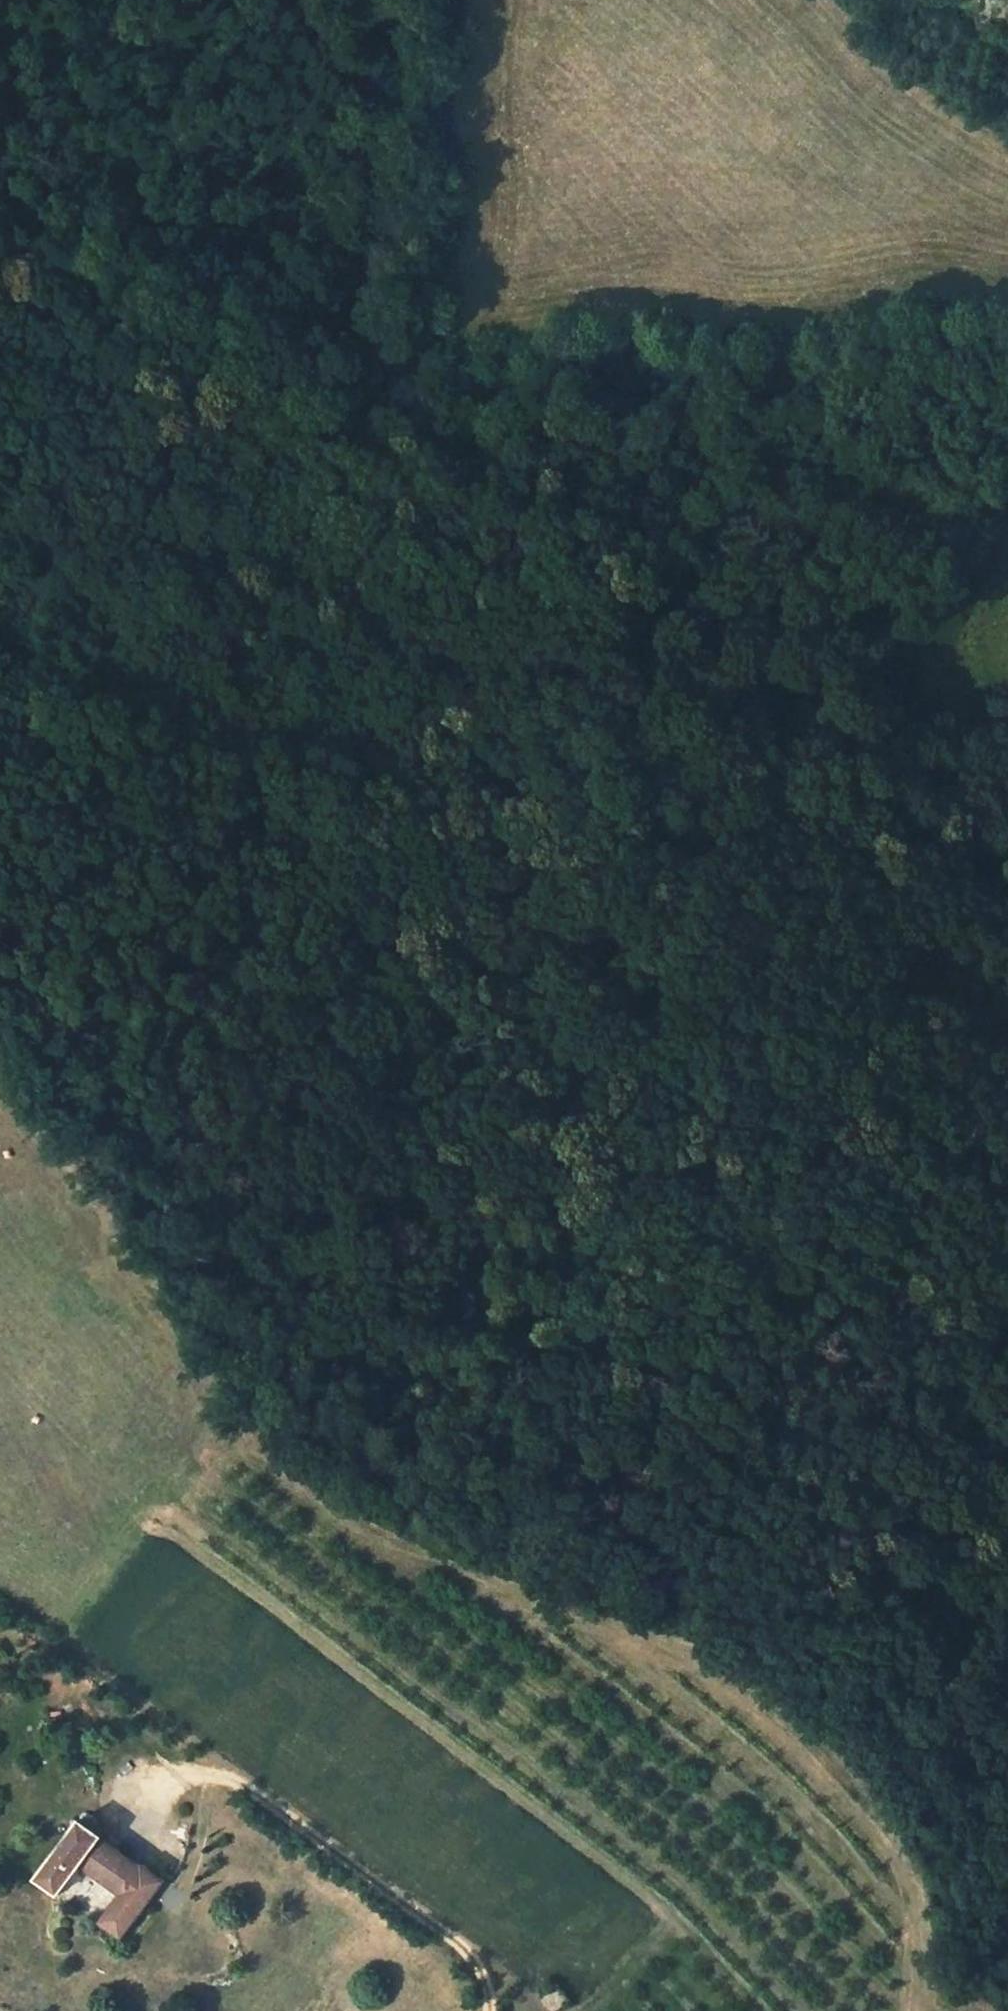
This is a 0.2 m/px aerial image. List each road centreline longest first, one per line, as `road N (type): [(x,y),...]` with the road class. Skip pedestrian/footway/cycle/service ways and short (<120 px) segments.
road 1 (track): [(486,2010),(466,1951),(239,1779)]
road 2 (track): [(881,0),(947,59),(1007,79)]

